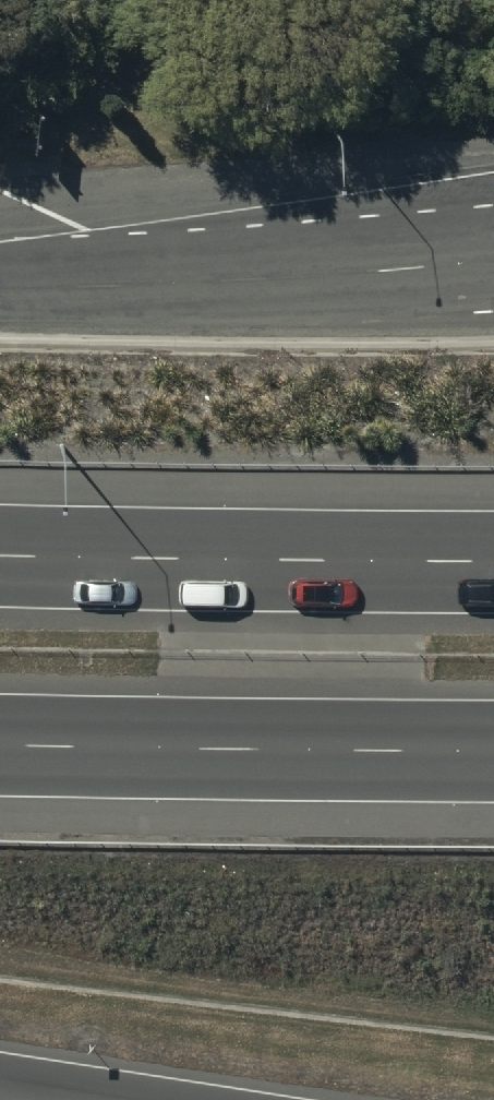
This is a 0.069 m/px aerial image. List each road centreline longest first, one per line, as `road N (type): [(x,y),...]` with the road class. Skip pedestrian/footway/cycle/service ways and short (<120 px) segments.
road 1 (motorway): [(0,281),(493,249)]
road 2 (motorway): [(493,751),(0,743)]
road 3 (motorway): [(0,554),(493,561)]

